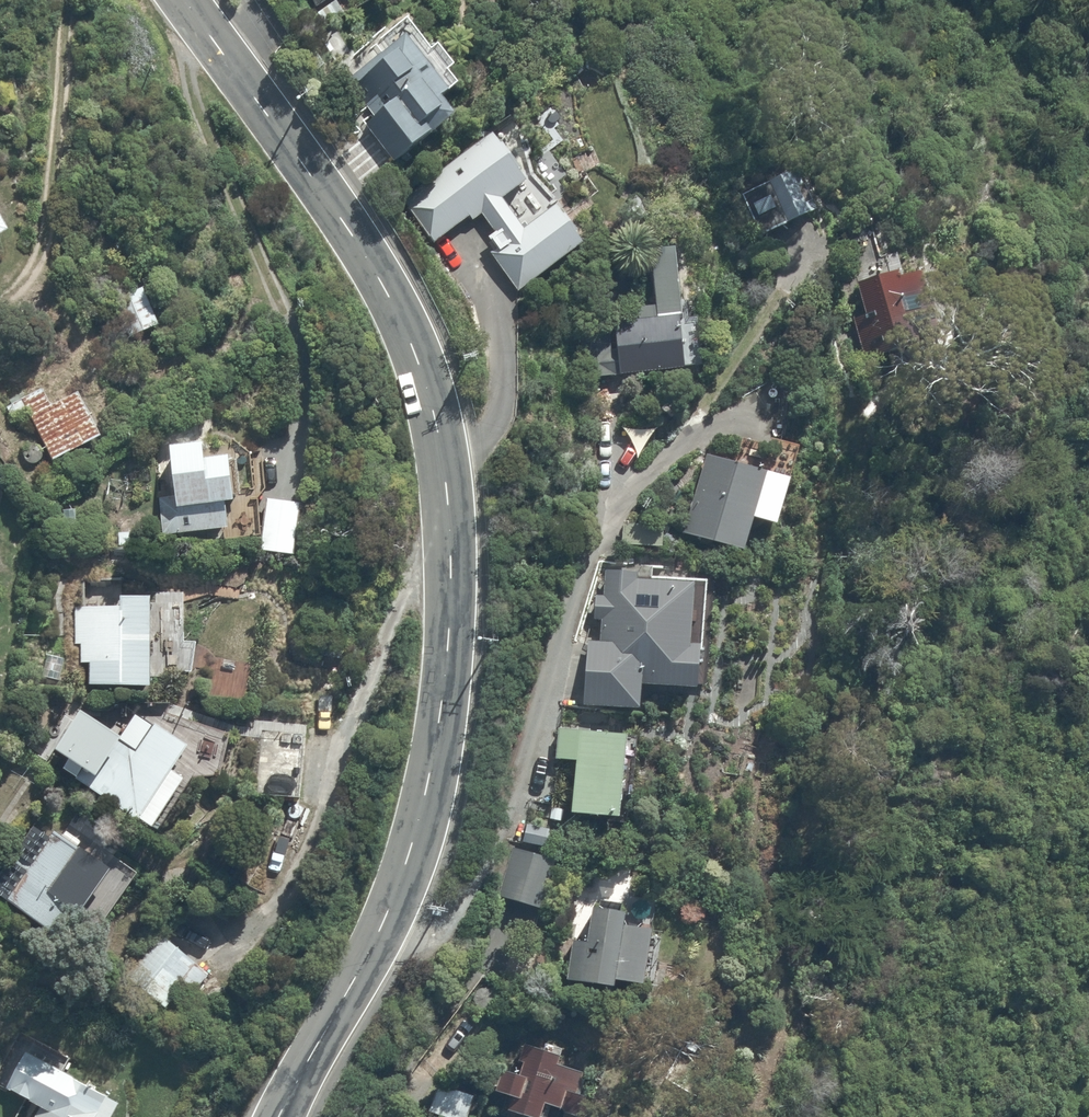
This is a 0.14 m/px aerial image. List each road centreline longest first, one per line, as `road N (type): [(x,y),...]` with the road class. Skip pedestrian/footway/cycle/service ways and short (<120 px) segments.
road 1 (secondary): [(279,1116),(379,933),(410,851),(440,716),(450,525),(431,405),(398,312),(185,0)]

